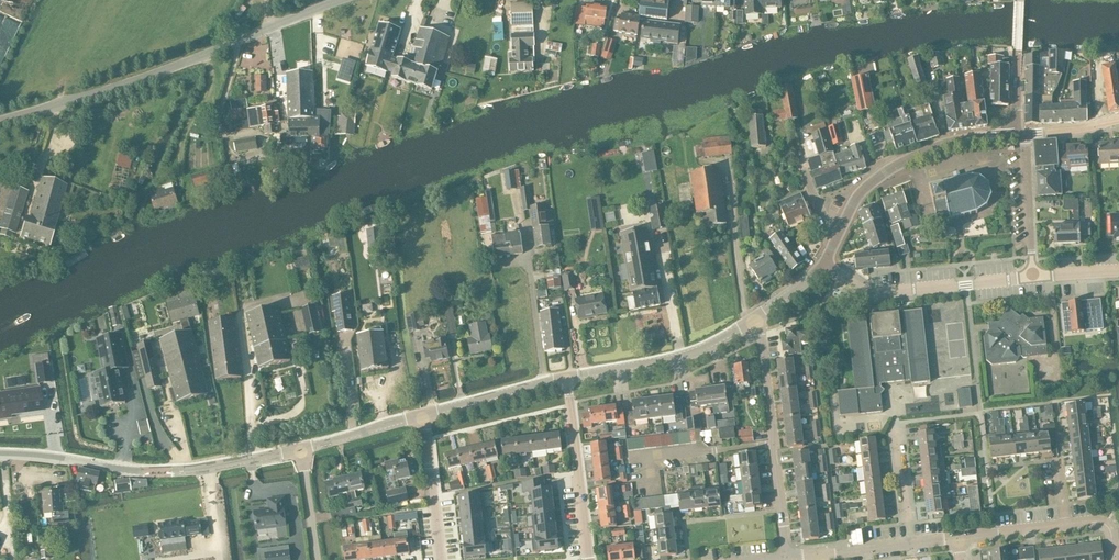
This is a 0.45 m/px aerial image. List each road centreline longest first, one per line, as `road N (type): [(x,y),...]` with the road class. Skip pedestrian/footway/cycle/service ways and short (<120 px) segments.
road 1 (unclassified): [(0,121),(163,71),(340,0)]
road 2 (tertiary): [(0,453),(172,470),(304,449)]
road 3 (tertiary): [(825,265),(858,196),(883,173),(943,143),(1015,134)]
road 4 (residential): [(788,557),(753,318)]
road 5 (residential): [(825,265),(866,293),(1033,277)]
road 6 (tertiary): [(569,378),(696,351),(753,318)]
road 7 (residential): [(588,559),(569,378)]
road 8 (tertiary): [(423,414),(569,378)]
road 9 (residential): [(439,559),(423,414)]
road 10 (residential): [(1033,277),(1024,134)]
road 11 (tertiary): [(1015,134),(1020,0)]
road 12 (tertiary): [(304,449),(423,414)]

